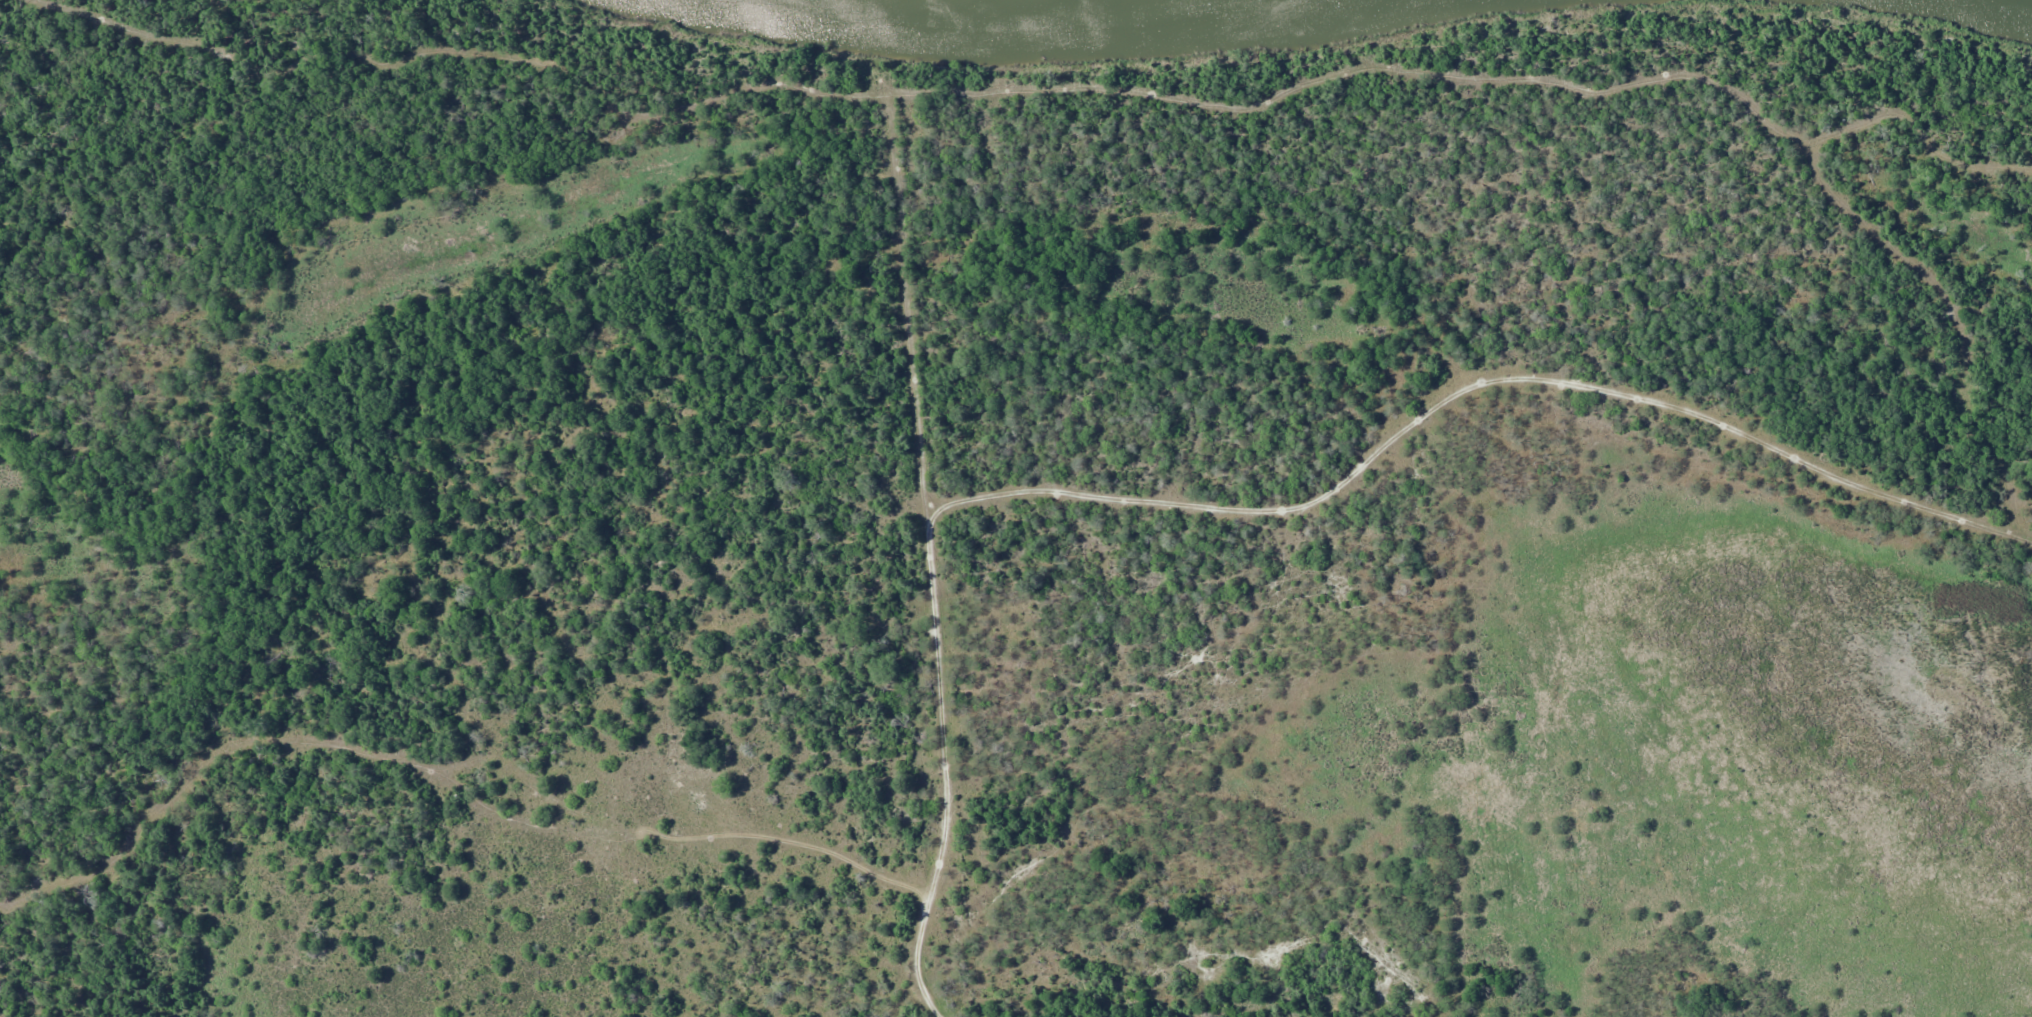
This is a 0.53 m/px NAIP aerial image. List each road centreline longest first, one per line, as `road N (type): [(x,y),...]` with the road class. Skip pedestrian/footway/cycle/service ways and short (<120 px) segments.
road 1 (residential): [(2031,547),(1985,486),(1965,375),(1917,302),(1749,132),(1691,113),(1614,132),(1387,118),(1262,157),(679,137),(553,64),(221,84),(120,35),(0,22)]
road 2 (residential): [(0,919),(90,902),(230,801),(370,801),(587,873),(948,929),(968,915),(944,229),(924,147)]

